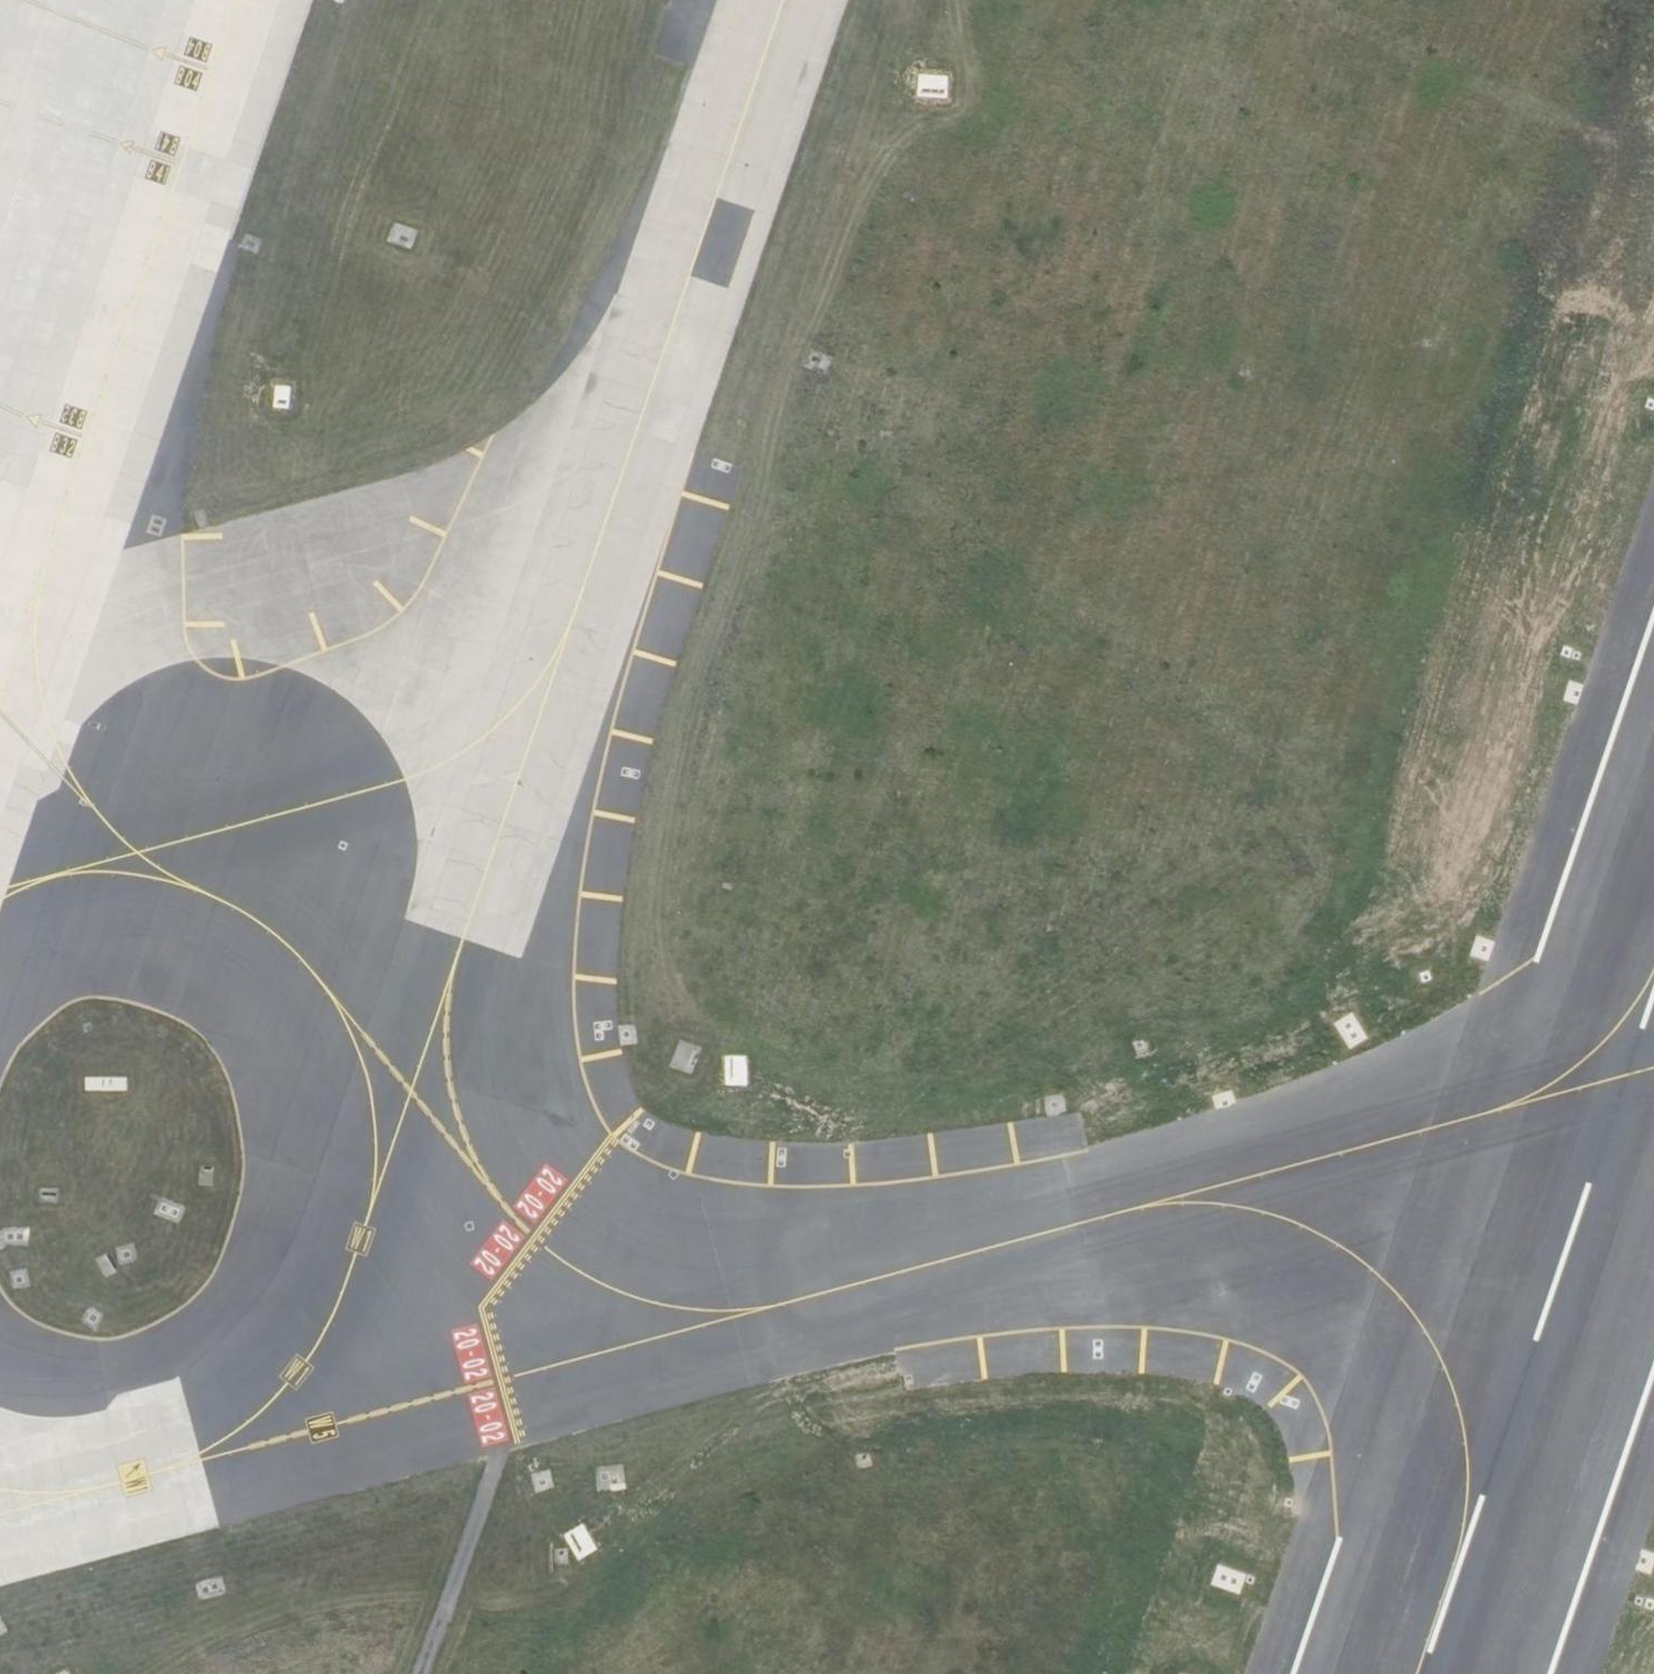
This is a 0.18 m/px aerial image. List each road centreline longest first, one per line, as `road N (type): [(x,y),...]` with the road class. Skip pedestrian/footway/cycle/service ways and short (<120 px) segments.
road 1 (track): [(426,1673),(499,1456),(474,1388)]

